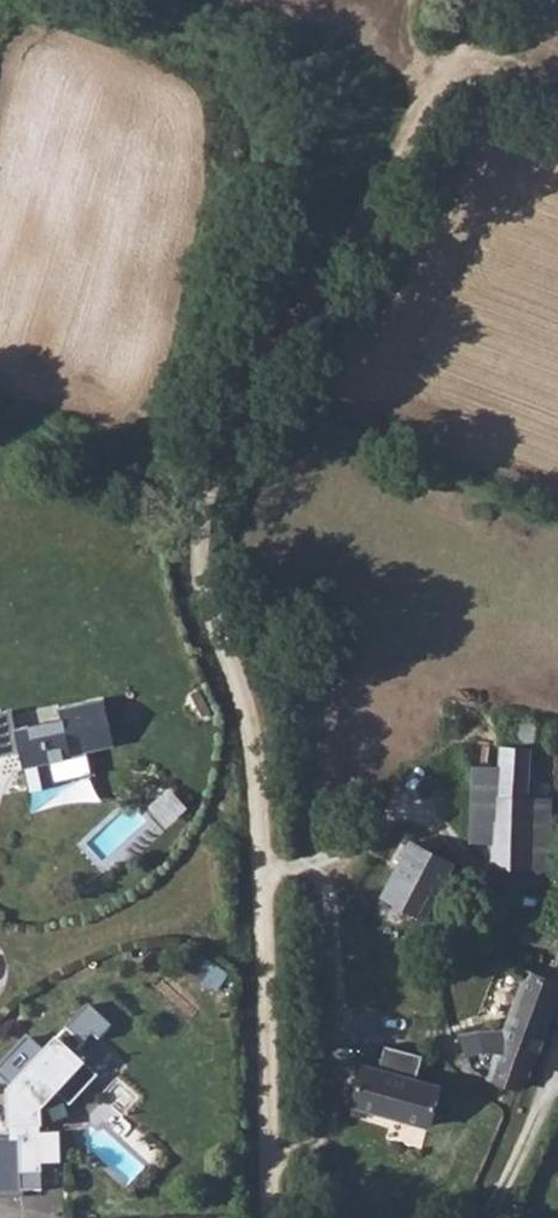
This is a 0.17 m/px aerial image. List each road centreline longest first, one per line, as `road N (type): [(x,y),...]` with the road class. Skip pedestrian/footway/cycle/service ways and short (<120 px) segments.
road 1 (track): [(264,1217),(266,862),(251,729),(189,529),(459,54)]

